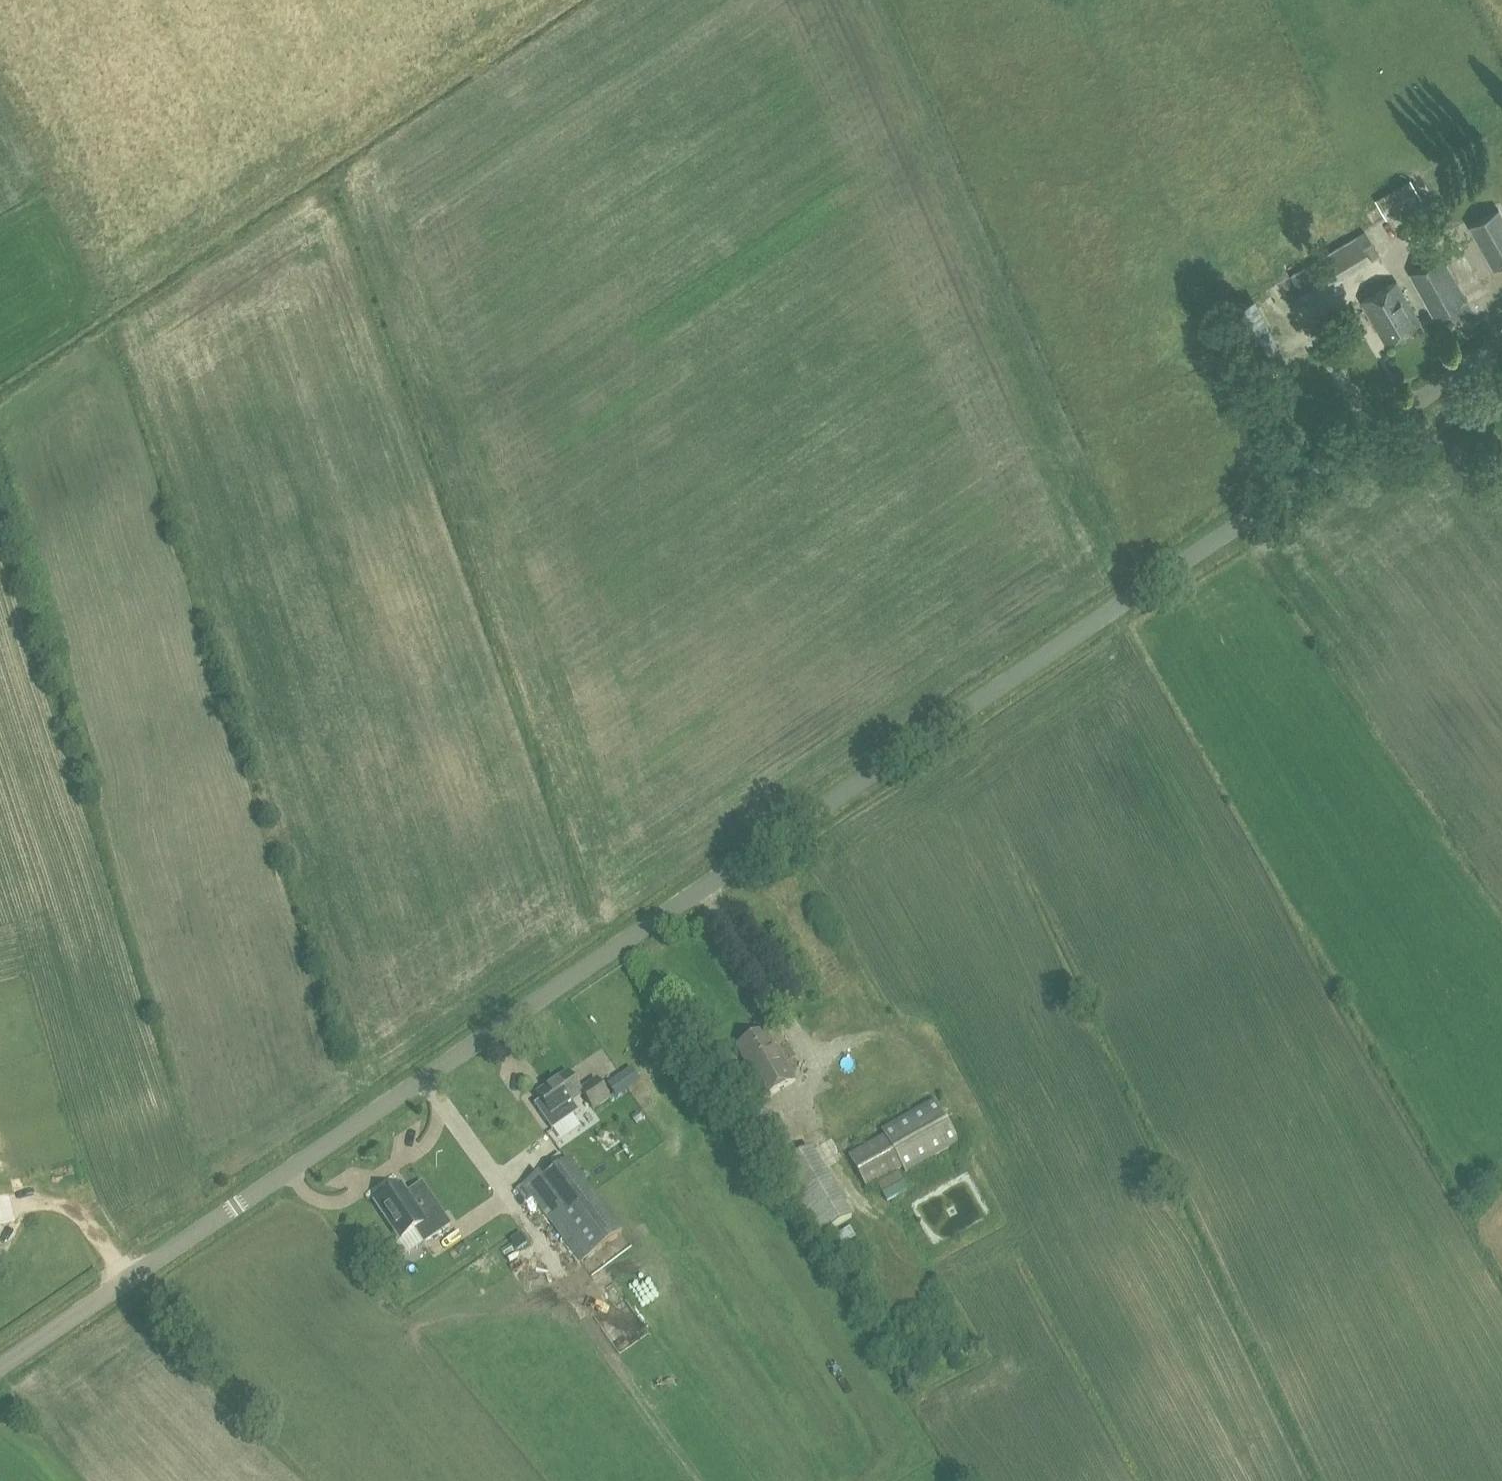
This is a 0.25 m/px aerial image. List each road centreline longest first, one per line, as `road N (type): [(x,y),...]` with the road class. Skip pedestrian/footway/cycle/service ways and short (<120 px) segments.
road 1 (unclassified): [(0,1368),(1501,351)]

